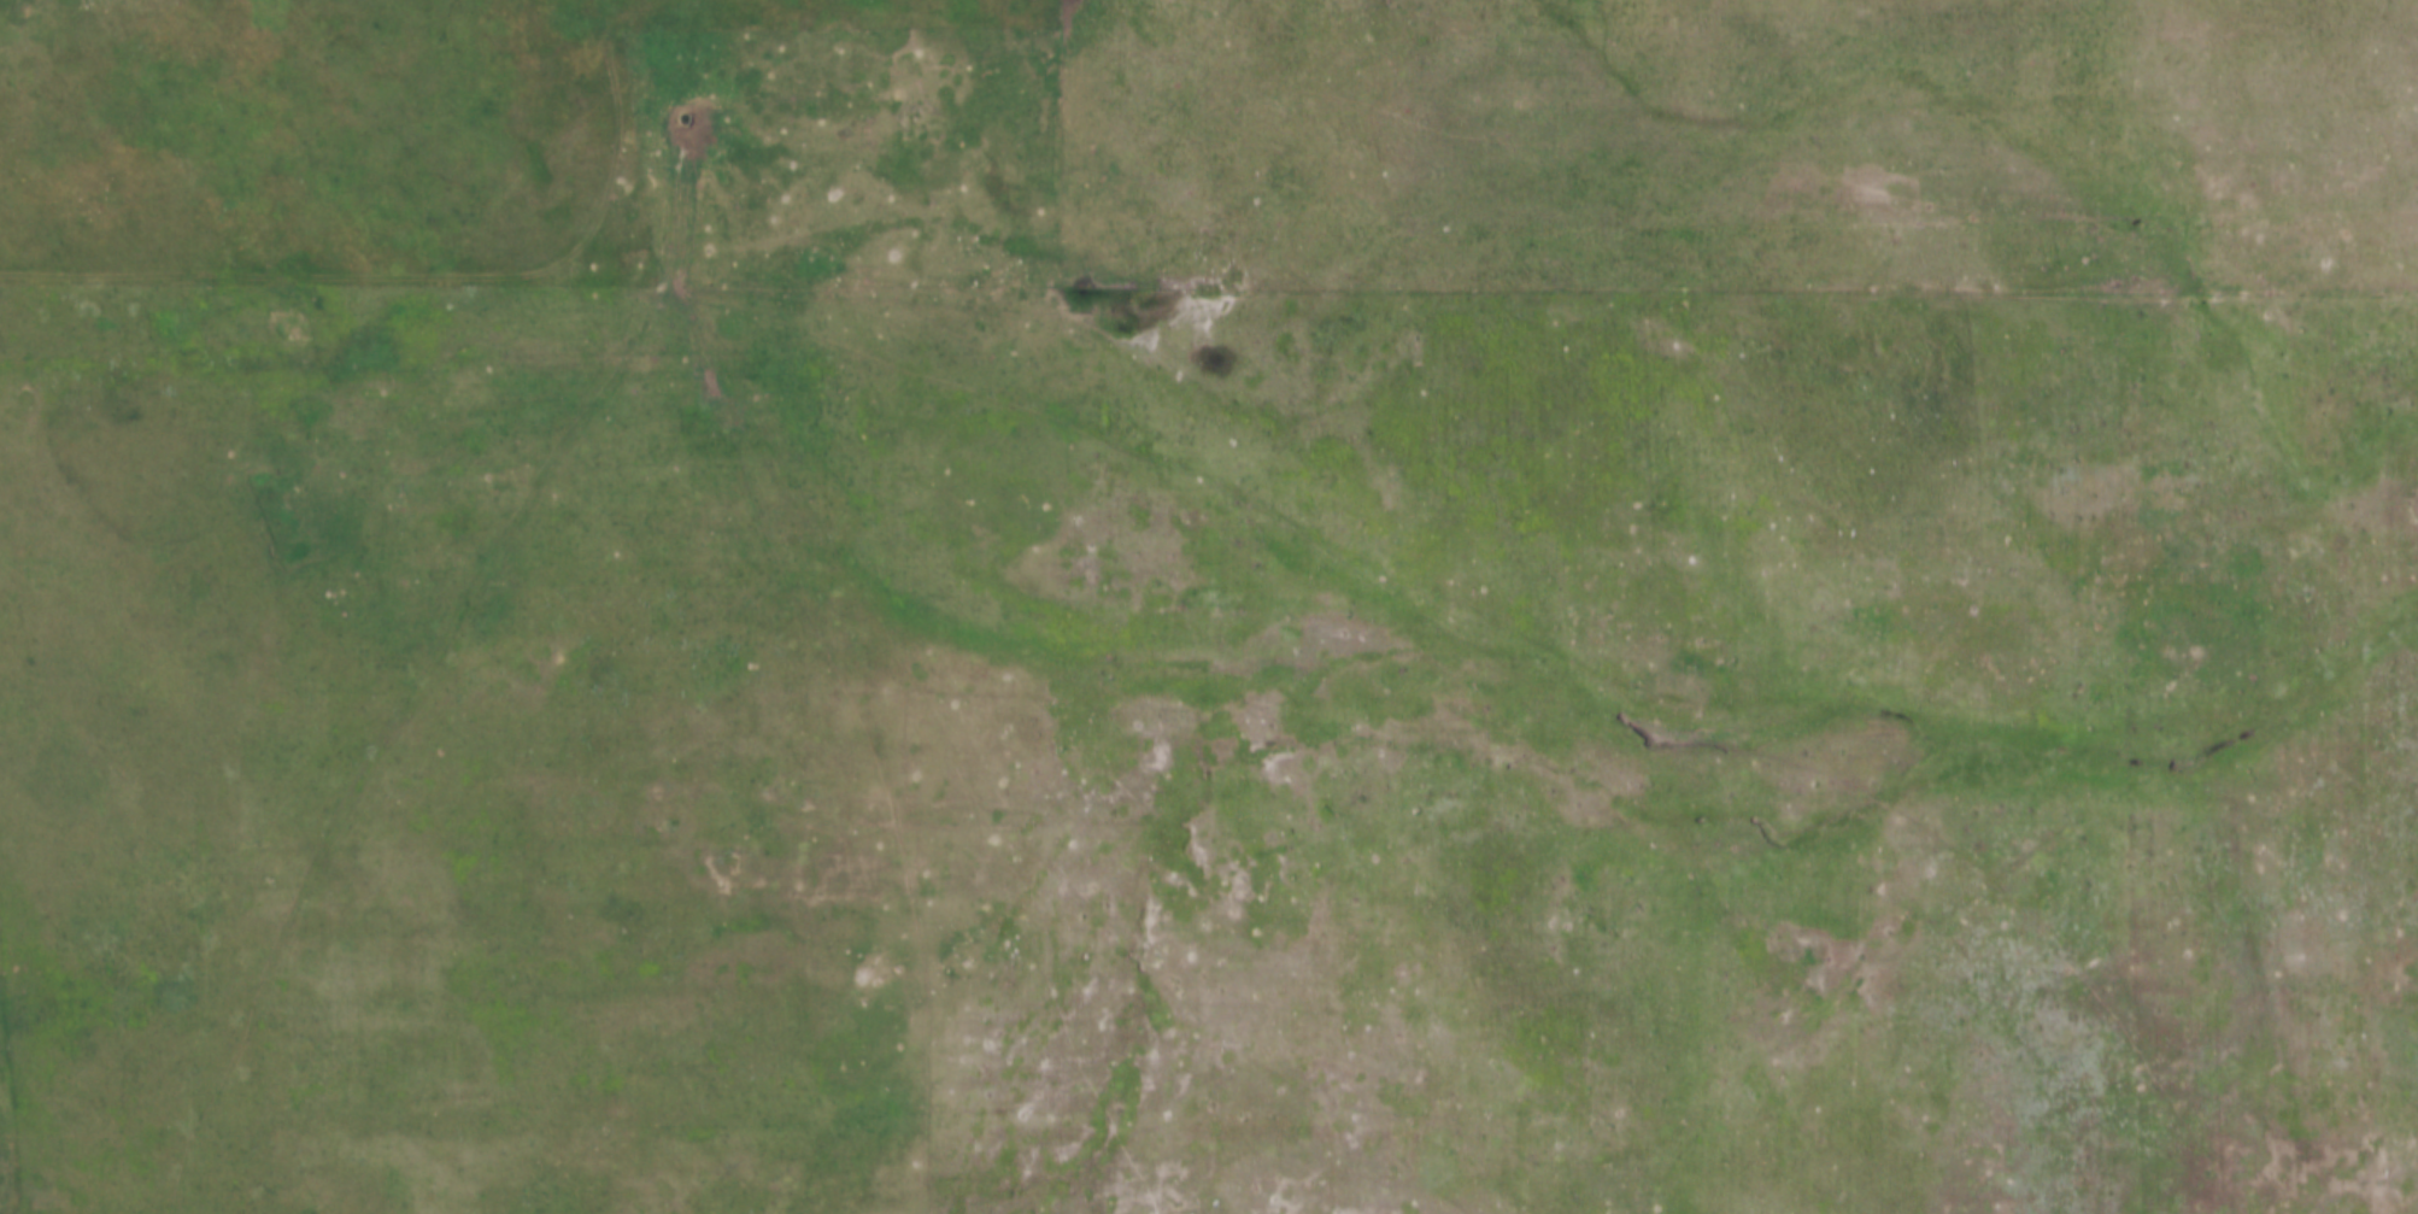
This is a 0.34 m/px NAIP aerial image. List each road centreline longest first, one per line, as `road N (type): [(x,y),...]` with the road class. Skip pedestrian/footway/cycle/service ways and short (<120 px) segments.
road 1 (track): [(0,274),(409,276),(545,266),(632,204),(658,130),(682,0)]

